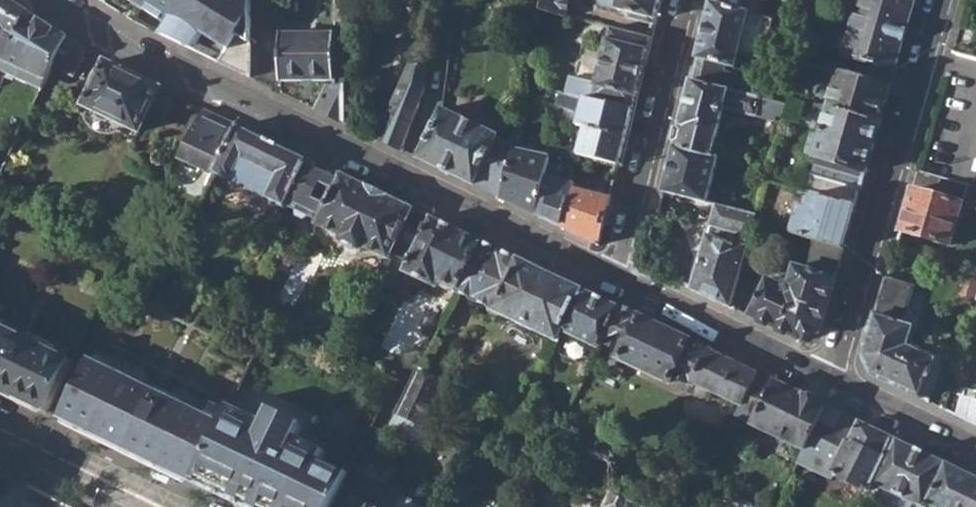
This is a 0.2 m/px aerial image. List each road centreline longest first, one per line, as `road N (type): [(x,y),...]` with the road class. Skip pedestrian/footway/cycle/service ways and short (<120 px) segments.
road 1 (secondary): [(52,0),(162,64),(614,278)]
road 2 (tertiary): [(946,0),(833,381)]
road 3 (residential): [(686,0),(614,278)]
road 4 (secondary): [(614,278),(833,381)]
road 5 (residential): [(154,506),(0,434)]
road 6 (secondary): [(833,381),(975,449)]

